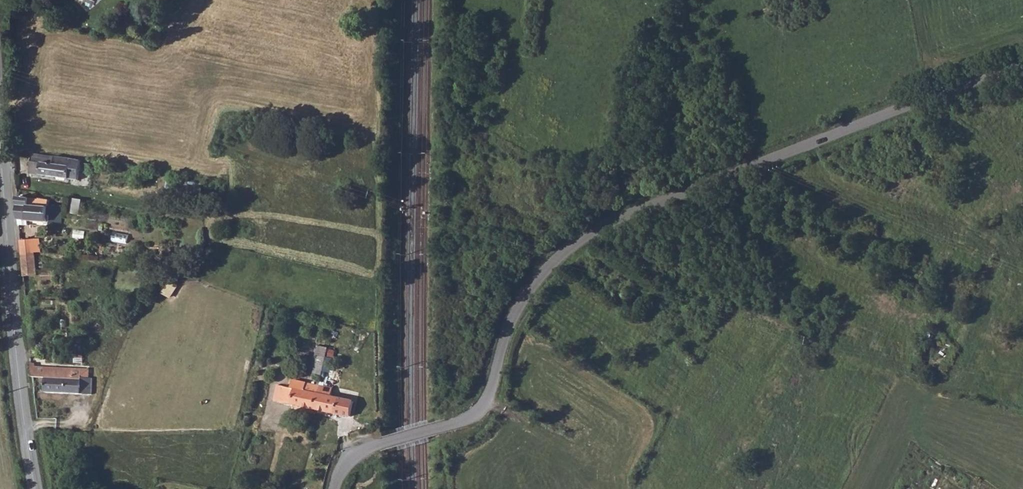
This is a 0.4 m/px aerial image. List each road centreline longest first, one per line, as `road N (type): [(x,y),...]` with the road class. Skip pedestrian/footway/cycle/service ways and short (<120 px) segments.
road 1 (unclassified): [(336,488),(356,455),(476,414),(492,388),(505,333),(537,280),(576,245),(804,146),(1022,70)]
road 2 (secondary): [(0,128),(23,380),(41,488)]
road 3 (track): [(989,488),(921,447),(918,435),(974,312),(951,275)]

